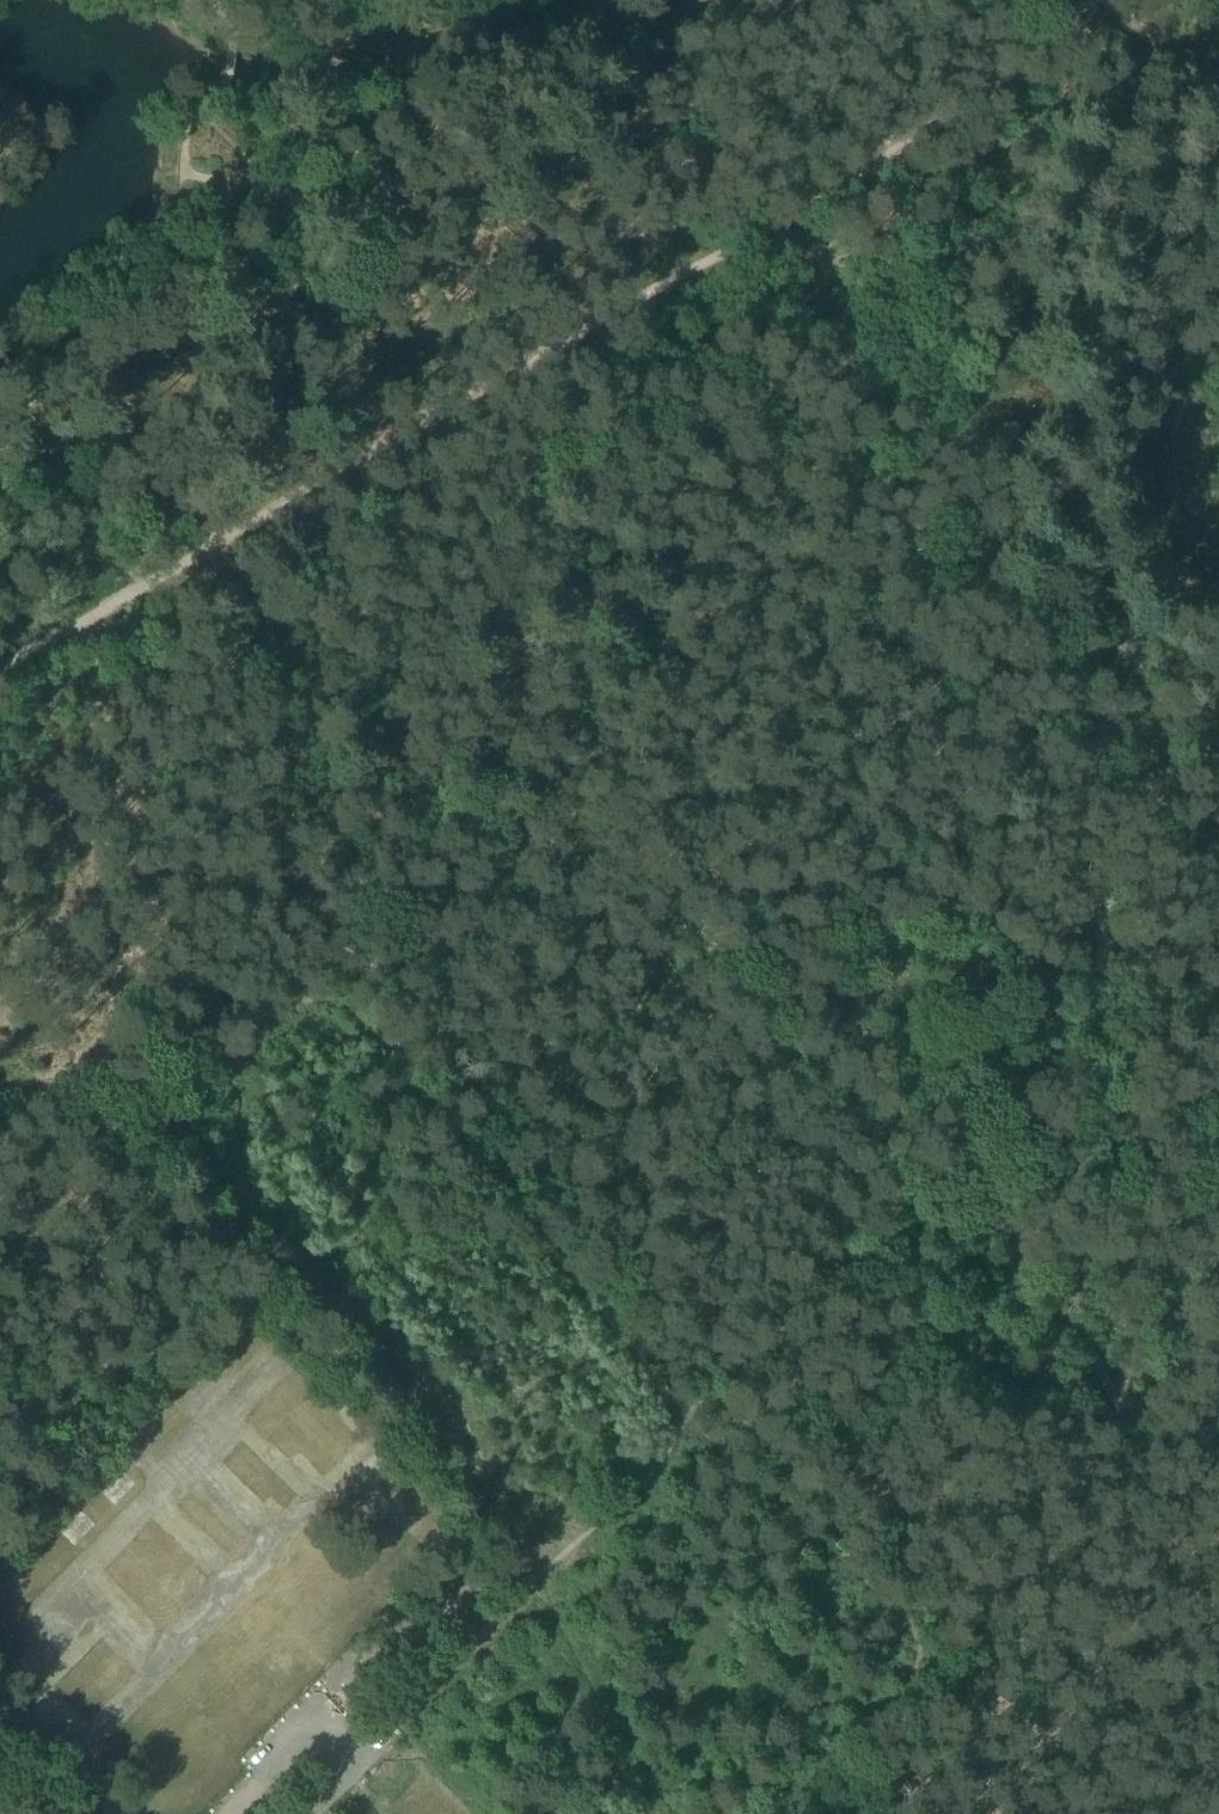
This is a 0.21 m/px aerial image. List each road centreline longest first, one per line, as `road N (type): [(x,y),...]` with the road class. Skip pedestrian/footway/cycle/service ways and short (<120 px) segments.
road 1 (track): [(1017,1813),(1156,1620),(1166,1571),(1163,1521),(1012,1257),(941,778),(891,289),(891,161)]
road 2 (track): [(207,545),(697,263),(891,161)]
road 3 (unclassified): [(306,1813),(549,1559)]
road 4 (track): [(0,663),(207,545)]
road 5 (track): [(891,161),(1059,31)]

